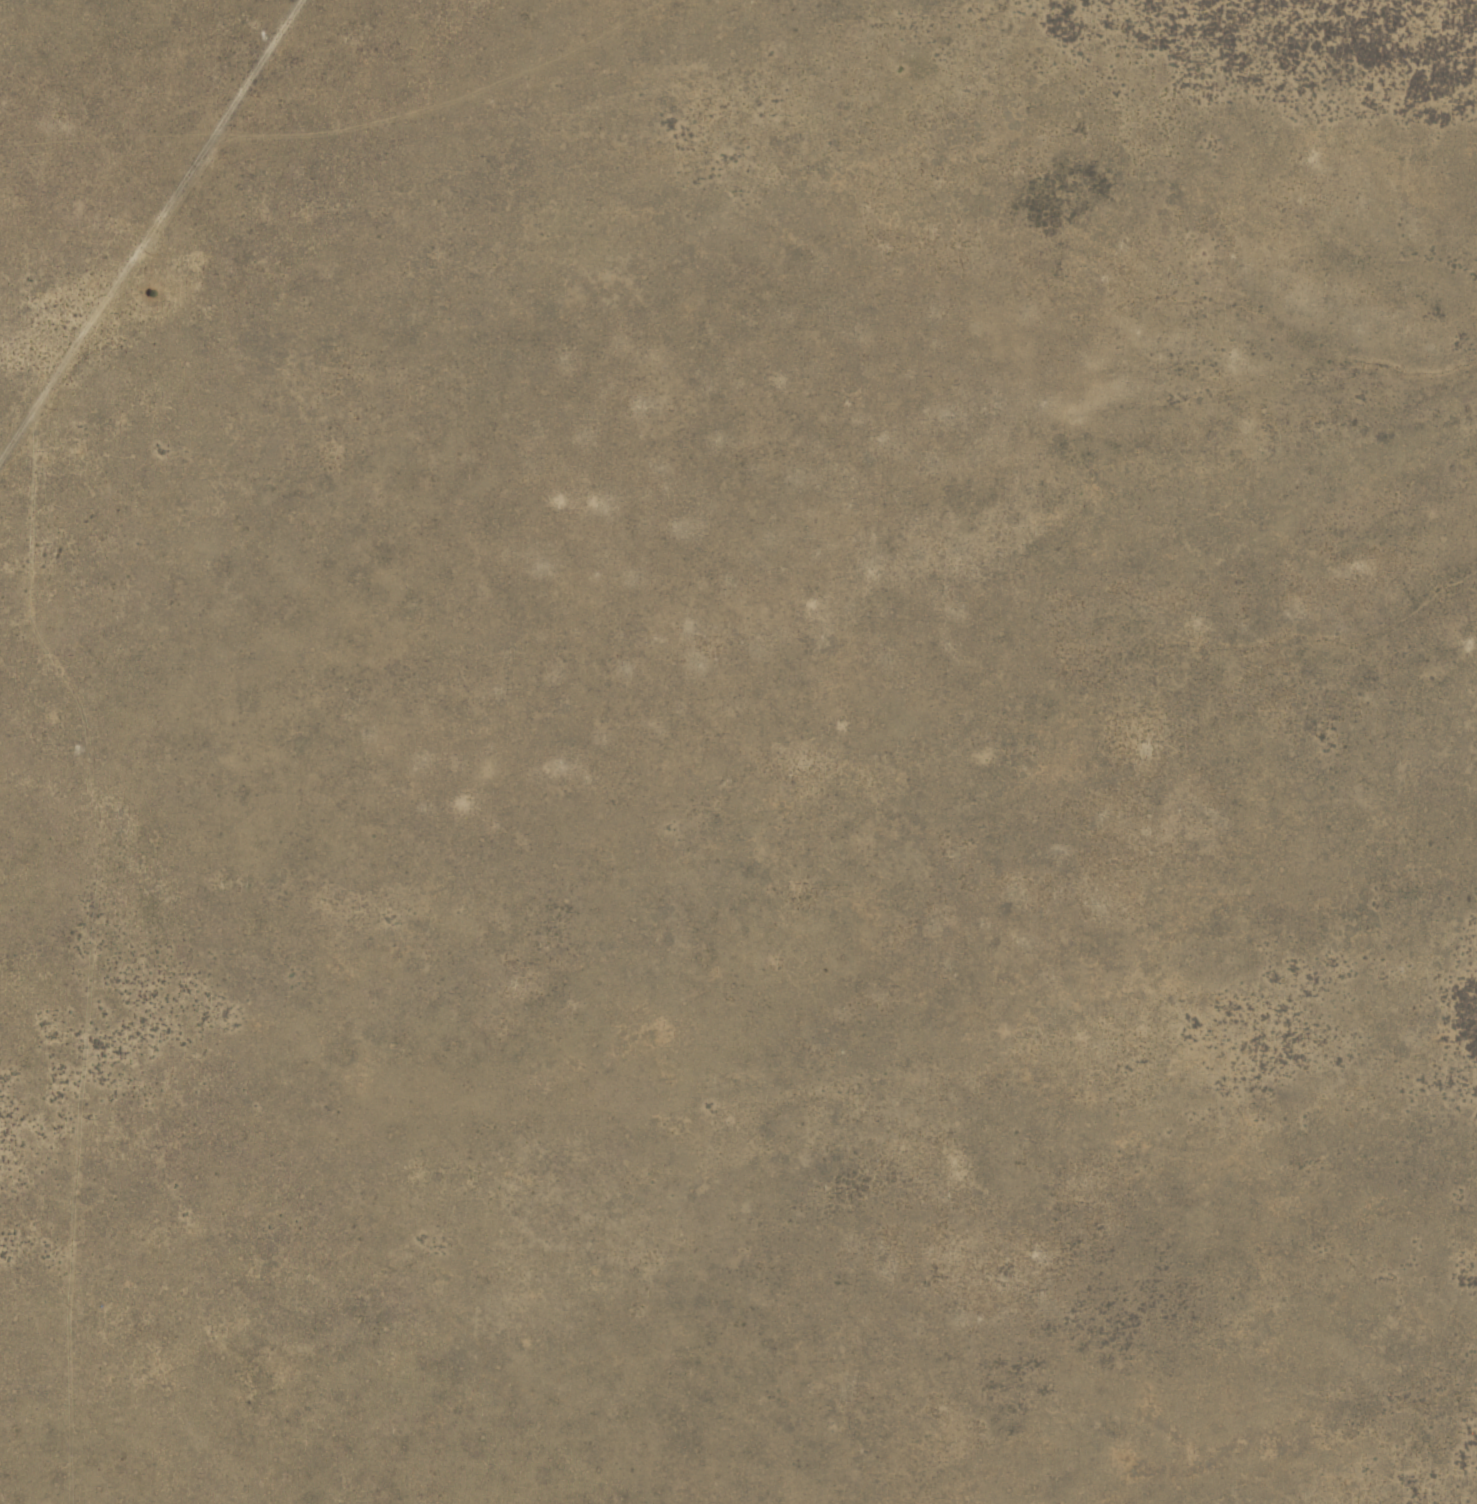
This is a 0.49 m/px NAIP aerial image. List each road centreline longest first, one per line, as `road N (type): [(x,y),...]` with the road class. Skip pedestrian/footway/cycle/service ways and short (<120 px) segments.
road 1 (track): [(0,460),(301,0)]

